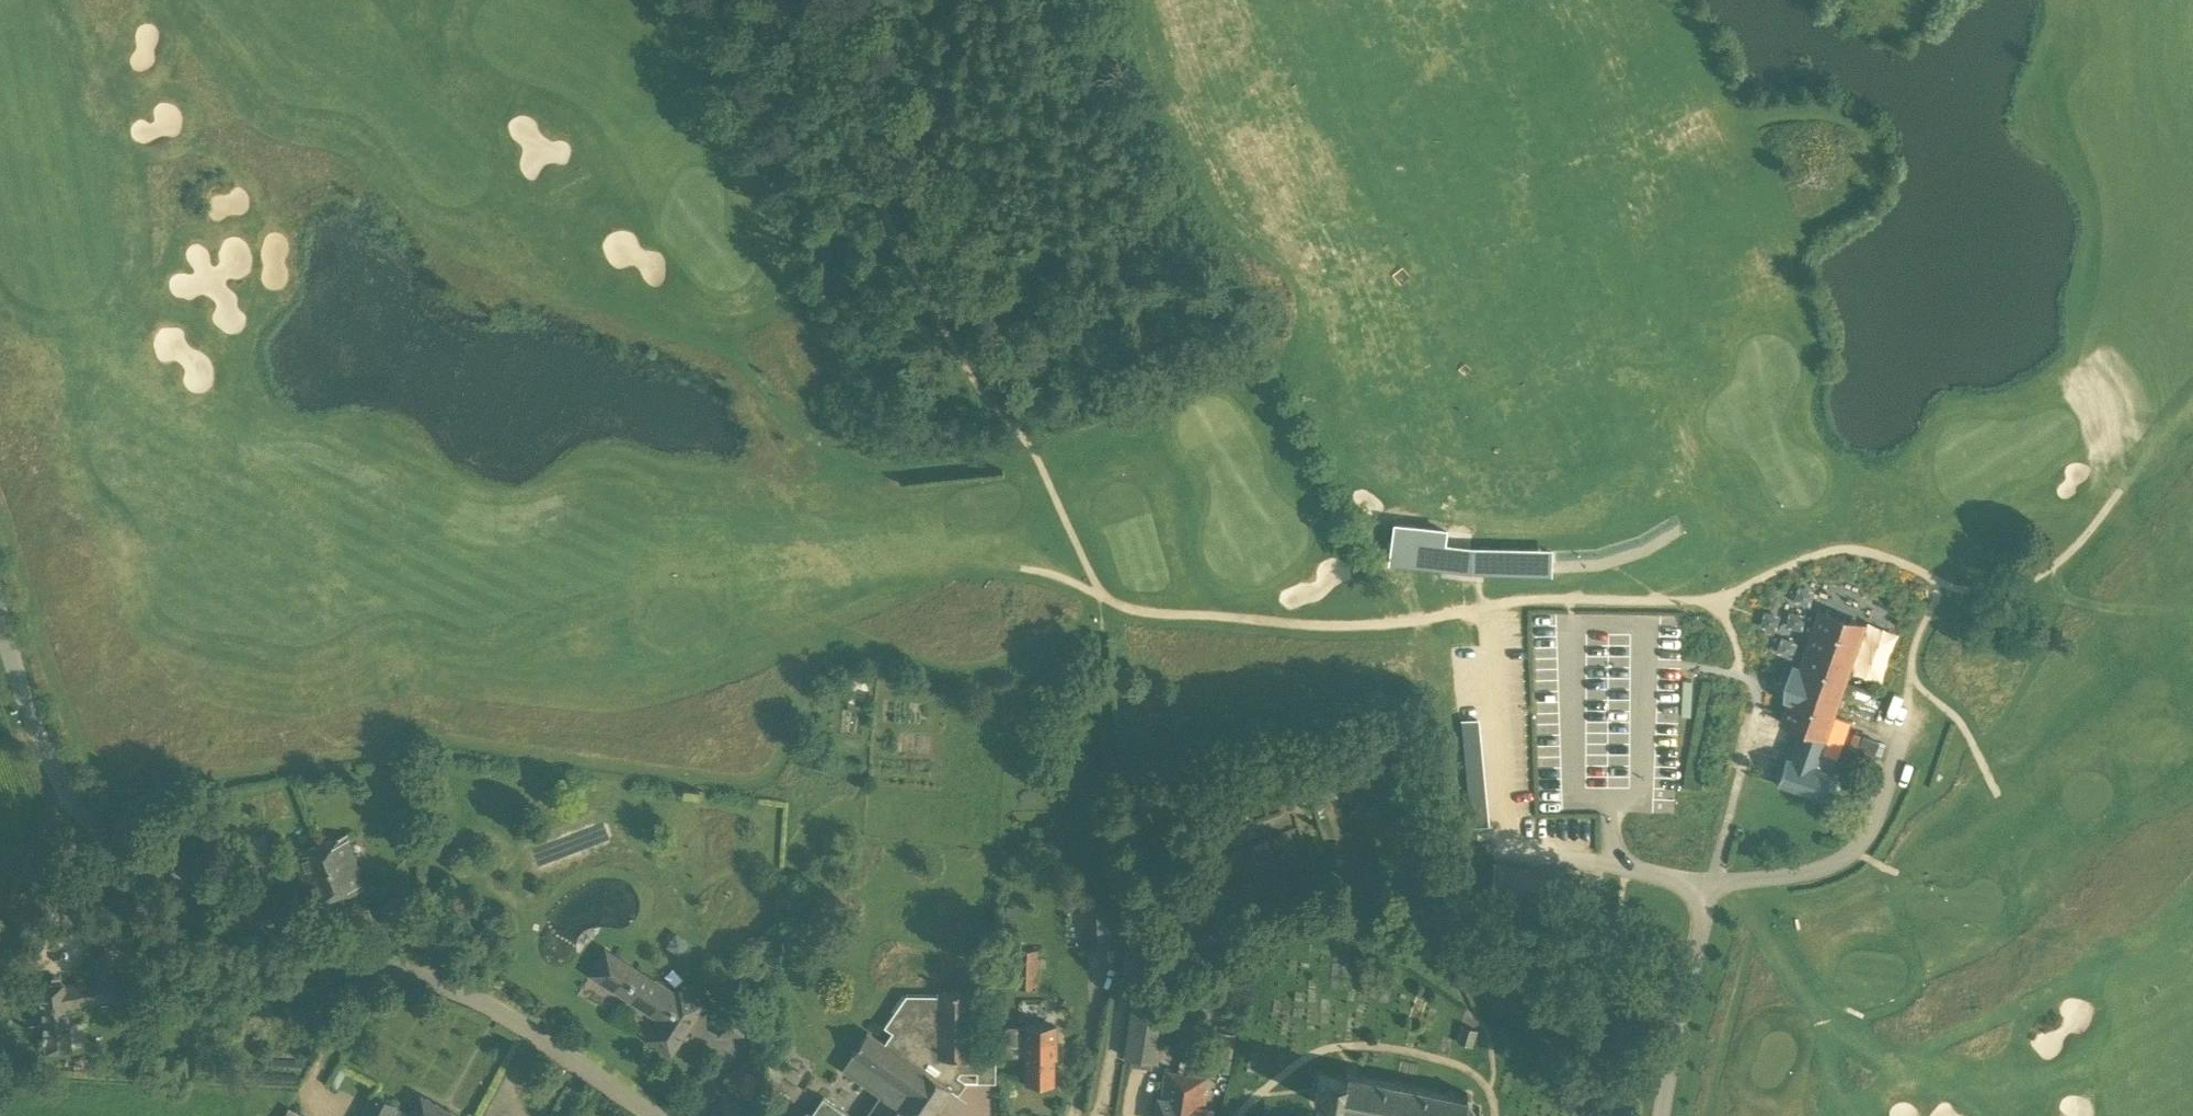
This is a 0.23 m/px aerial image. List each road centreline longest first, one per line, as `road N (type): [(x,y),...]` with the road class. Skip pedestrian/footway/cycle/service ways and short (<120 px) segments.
road 1 (tertiary): [(656,1115),(502,1012),(183,883),(112,839),(79,808),(51,756),(0,603)]

